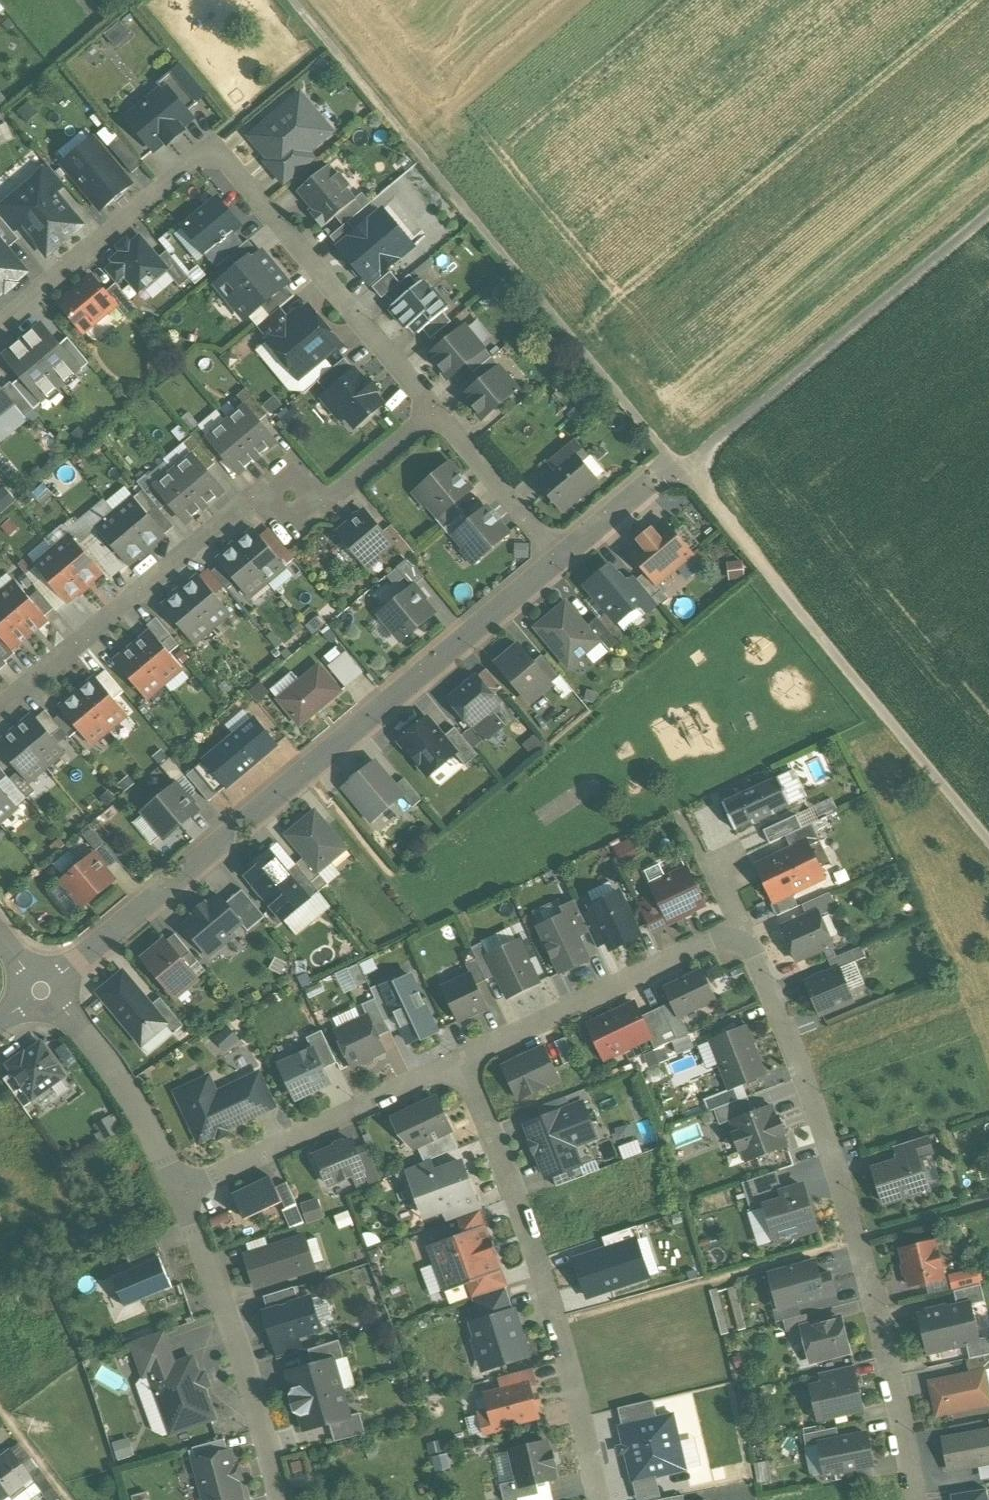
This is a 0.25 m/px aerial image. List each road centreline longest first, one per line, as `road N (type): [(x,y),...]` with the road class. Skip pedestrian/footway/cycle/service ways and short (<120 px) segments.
road 1 (residential): [(564,557),(44,992)]
road 2 (residential): [(0,321),(207,140),(436,405)]
road 3 (track): [(292,0),(682,470)]
road 4 (residential): [(914,1499),(855,1241),(808,1085),(744,932)]
road 5 (residential): [(0,707),(256,496),(328,499),(436,405)]
road 6 (track): [(988,842),(682,470)]
road 7 (residential): [(464,1062),(559,1325),(599,1499)]
road 8 (track): [(988,216),(682,470)]
road 9 (residential): [(182,1192),(231,1322),(281,1499)]
road 10 (residential): [(464,1062),(182,1192)]
road 11 (residential): [(744,932),(464,1062)]
road 12 (residential): [(44,992),(122,1081),(182,1192)]
road 13 (residential): [(436,405),(564,557)]
road 14 (residential): [(682,470),(564,557)]

